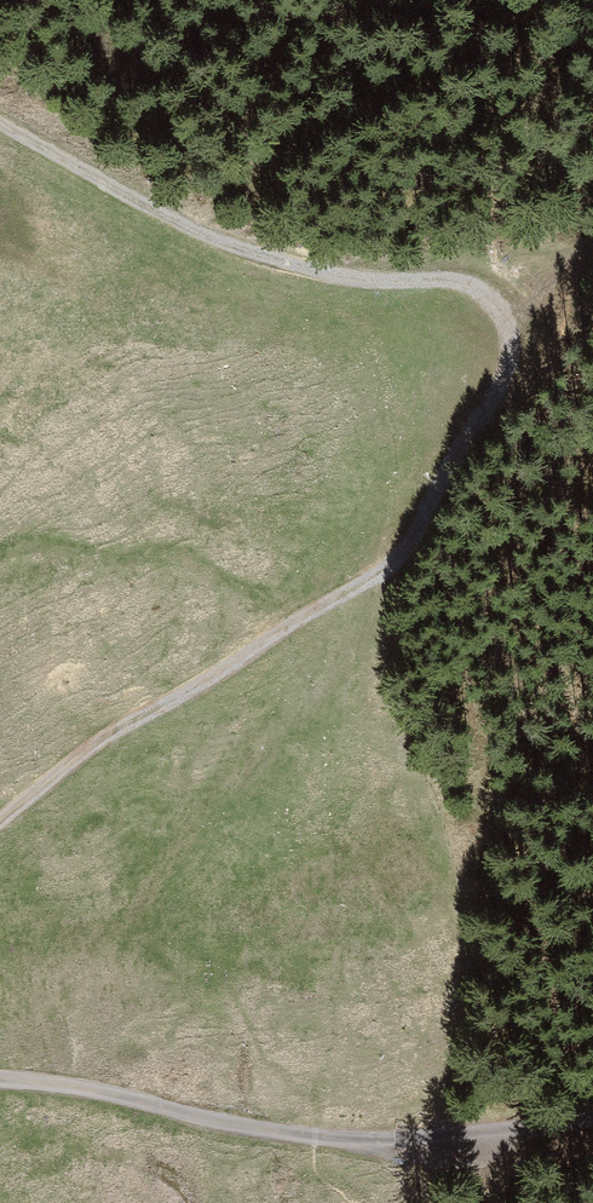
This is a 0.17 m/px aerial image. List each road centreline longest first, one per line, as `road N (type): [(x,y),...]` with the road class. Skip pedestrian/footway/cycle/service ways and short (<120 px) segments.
road 1 (track): [(0,823),(81,758),(275,640),(383,586),(447,512),(527,371),(526,327),(502,303)]
road 2 (track): [(592,1121),(344,1140),(68,1085),(0,1080)]
road 3 (track): [(502,303),(452,283),(350,281),(221,244),(0,121)]

